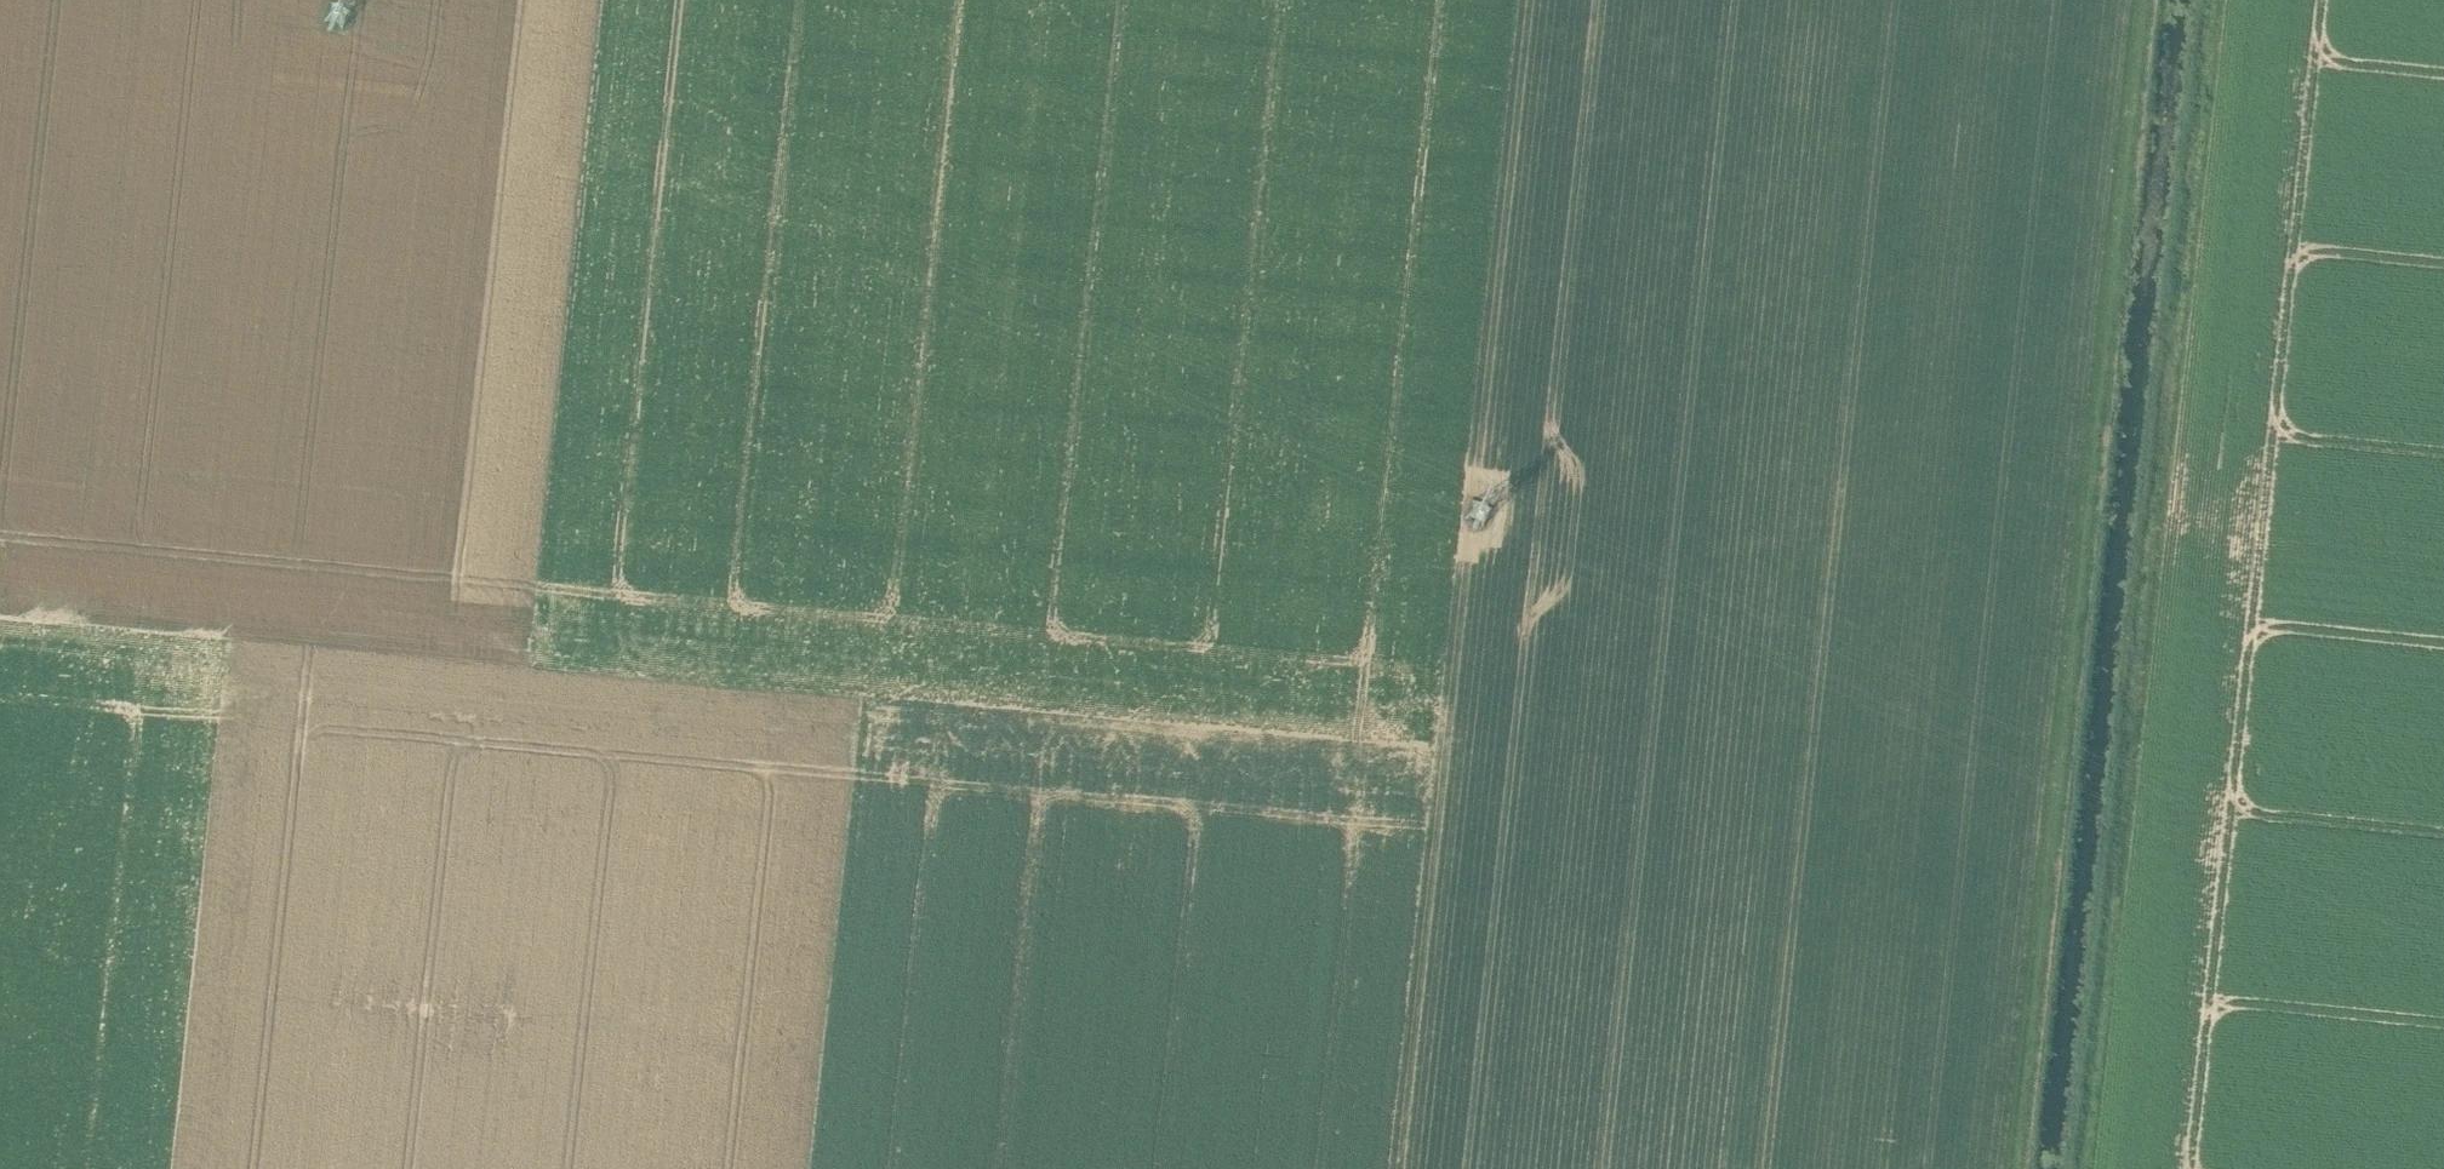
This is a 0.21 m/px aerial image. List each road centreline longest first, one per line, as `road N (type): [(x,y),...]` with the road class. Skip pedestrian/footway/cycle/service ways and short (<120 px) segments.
road 1 (track): [(2141,0),(2011,1168)]
road 2 (track): [(2086,1168),(2213,0)]

